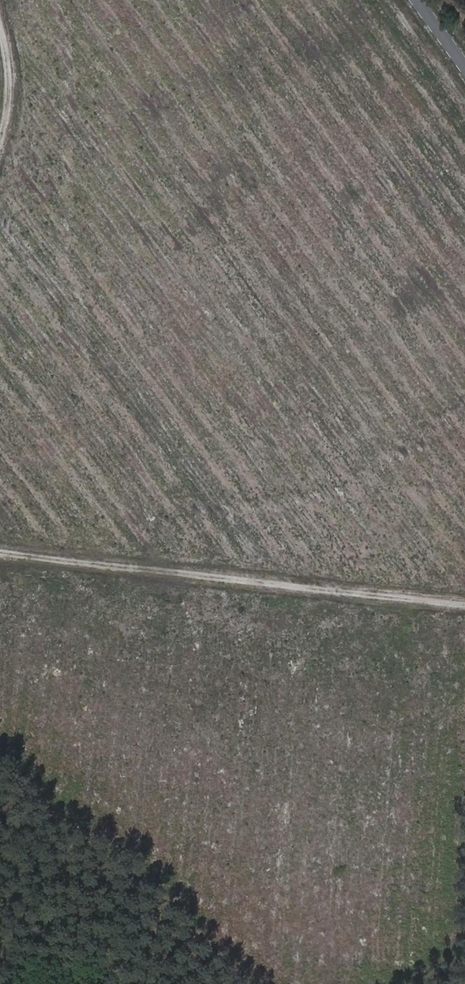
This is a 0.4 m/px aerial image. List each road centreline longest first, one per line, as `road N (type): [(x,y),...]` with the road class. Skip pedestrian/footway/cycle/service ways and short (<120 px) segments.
road 1 (track): [(464,605),(0,552)]
road 2 (track): [(0,25),(9,81),(0,144)]

